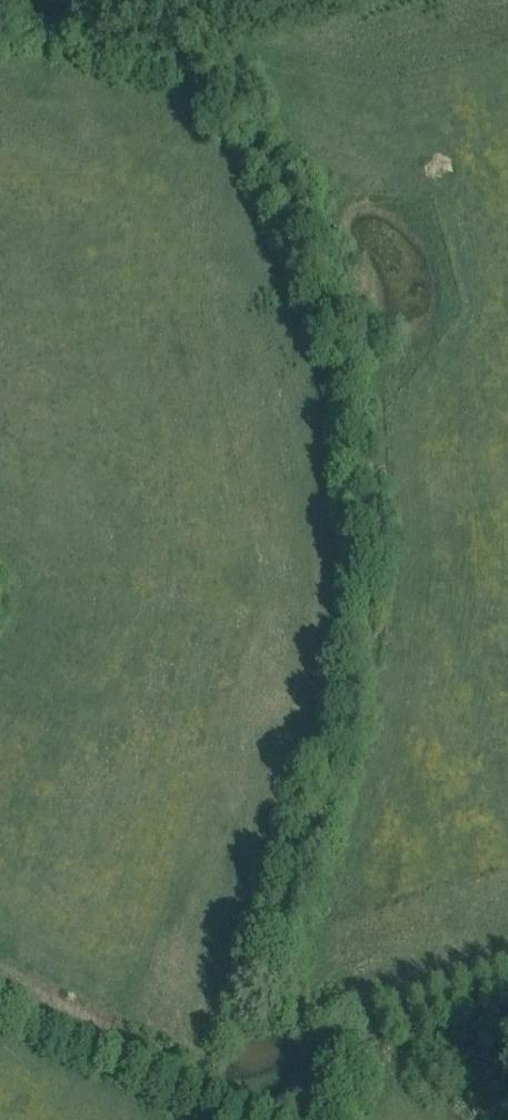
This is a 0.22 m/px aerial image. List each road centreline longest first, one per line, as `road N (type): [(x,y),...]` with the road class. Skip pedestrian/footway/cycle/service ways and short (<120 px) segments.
road 1 (unclassified): [(85,0),(163,13),(256,0)]

